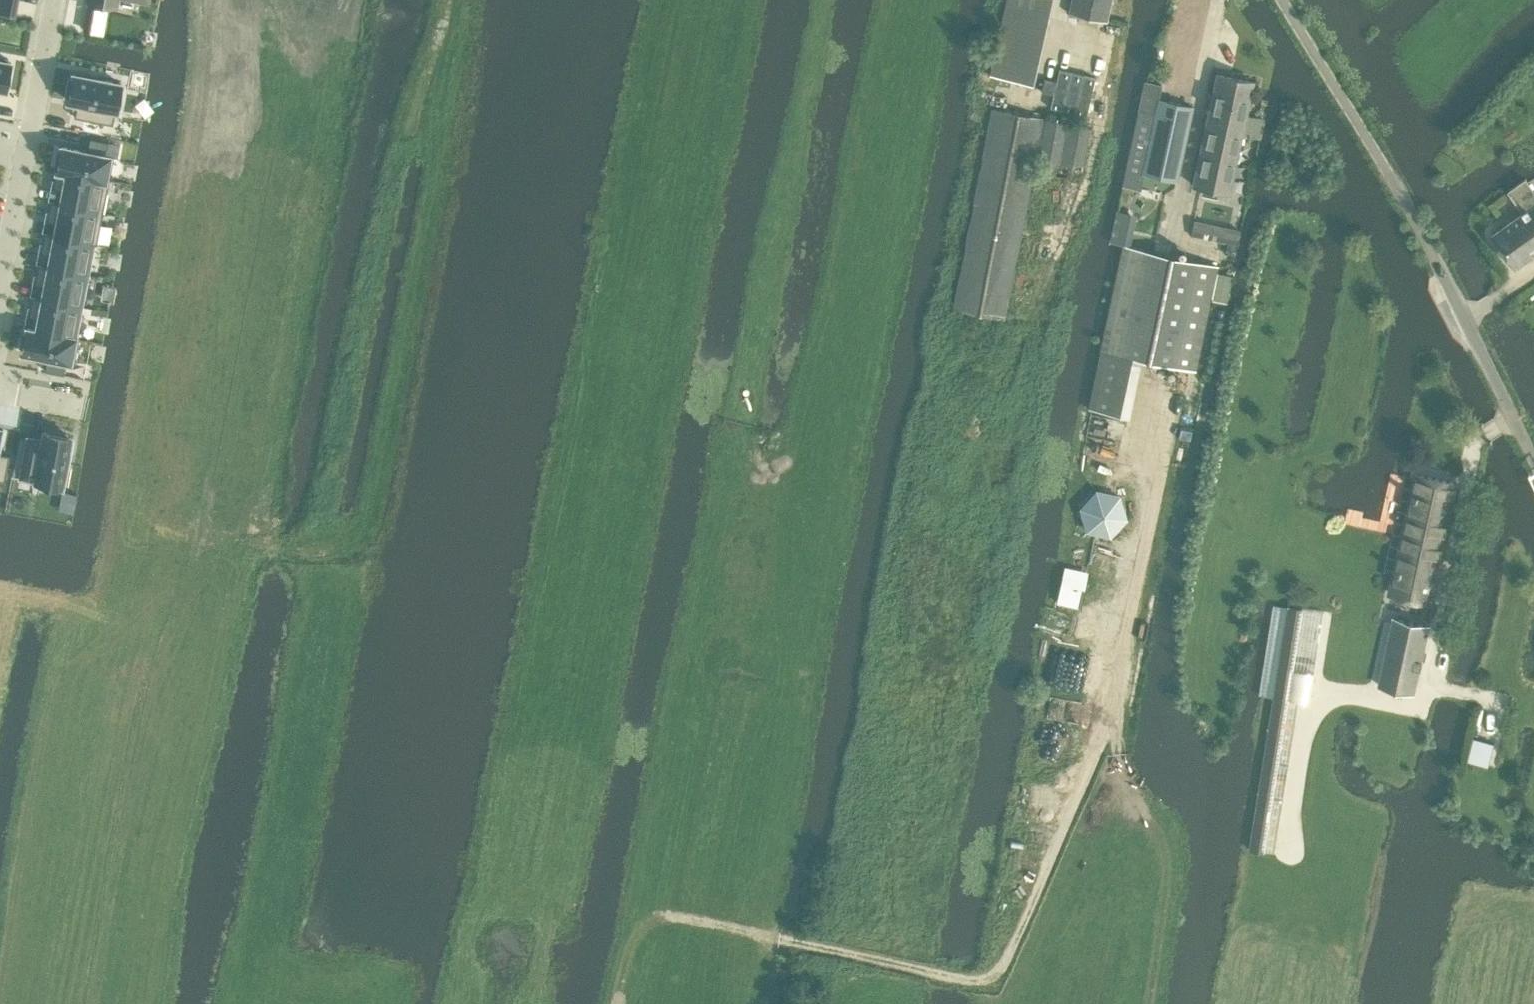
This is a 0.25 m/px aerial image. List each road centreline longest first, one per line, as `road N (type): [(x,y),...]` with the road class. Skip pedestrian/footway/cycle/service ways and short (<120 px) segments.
road 1 (tertiary): [(1533,461),(1389,174),(1282,0)]
road 2 (residential): [(0,287),(56,0)]

